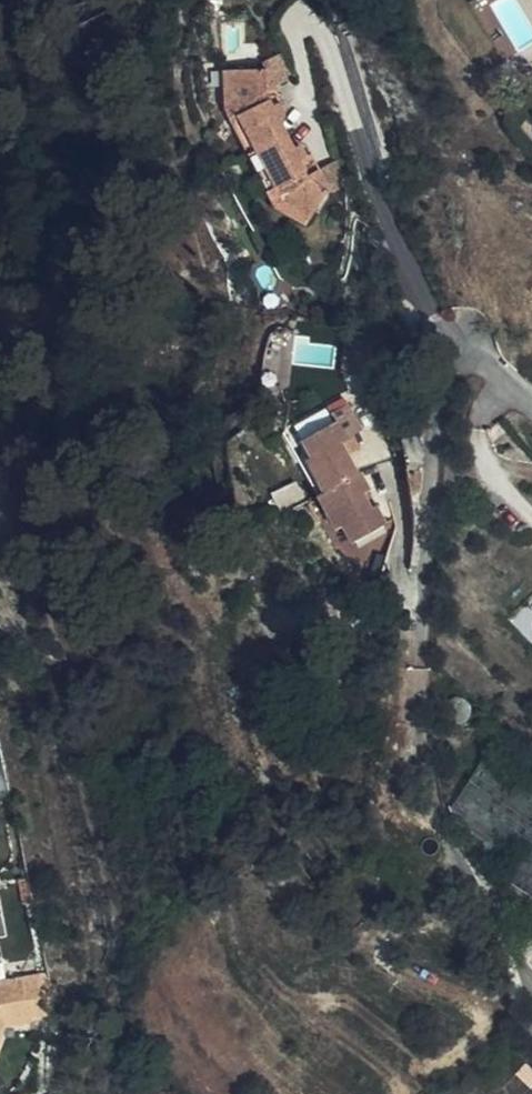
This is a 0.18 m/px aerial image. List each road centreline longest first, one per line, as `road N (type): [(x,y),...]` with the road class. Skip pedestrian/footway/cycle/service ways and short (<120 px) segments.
road 1 (unclassified): [(423,666),(442,390),(462,369),(474,371),(531,415)]

